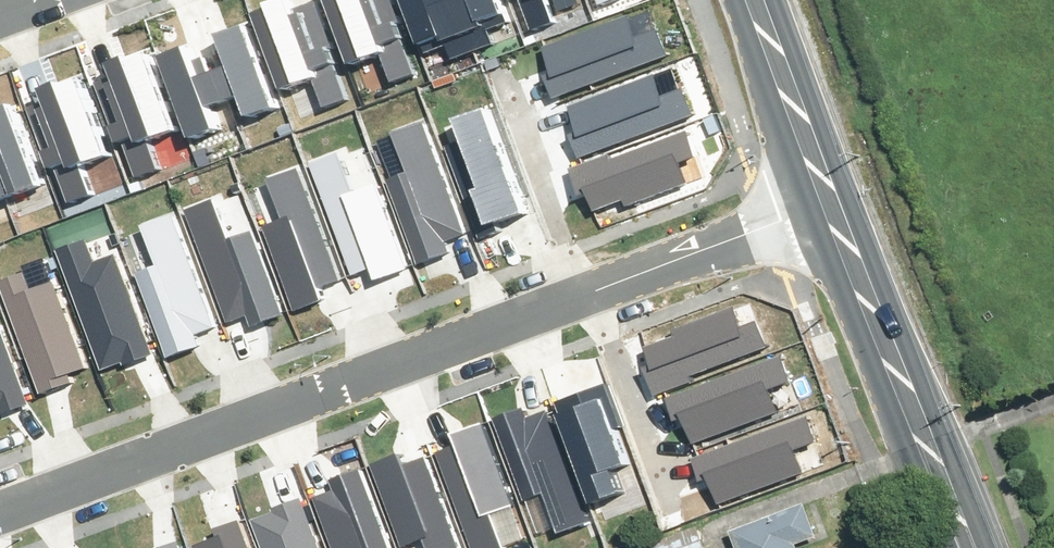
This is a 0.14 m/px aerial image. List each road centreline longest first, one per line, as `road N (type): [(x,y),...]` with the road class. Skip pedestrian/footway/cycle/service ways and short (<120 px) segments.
road 1 (residential): [(835,205),(0,519)]
road 2 (secondary): [(835,205),(966,547)]
road 3 (secondary): [(758,0),(835,205)]

